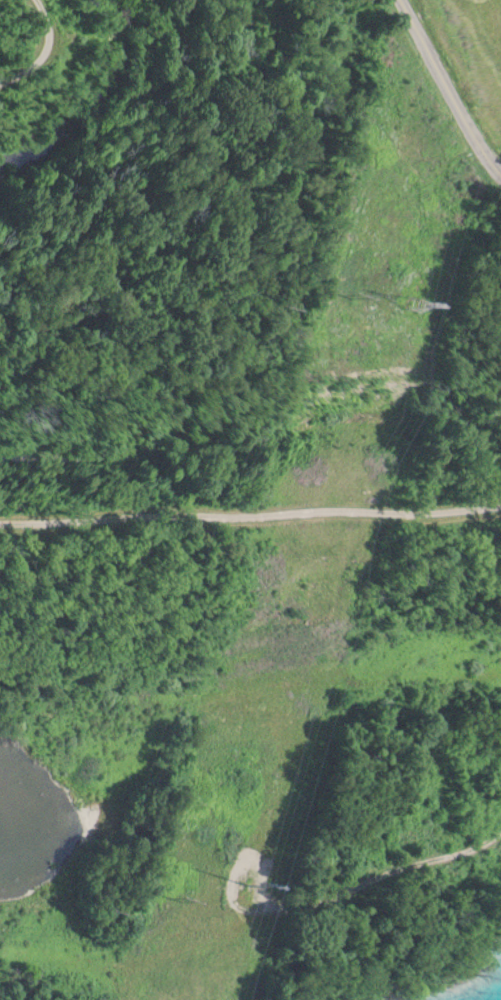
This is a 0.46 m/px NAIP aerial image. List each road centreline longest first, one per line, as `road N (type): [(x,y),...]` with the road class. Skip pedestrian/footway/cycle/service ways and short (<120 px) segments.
road 1 (tertiary): [(399,0),(467,127),(500,168)]

